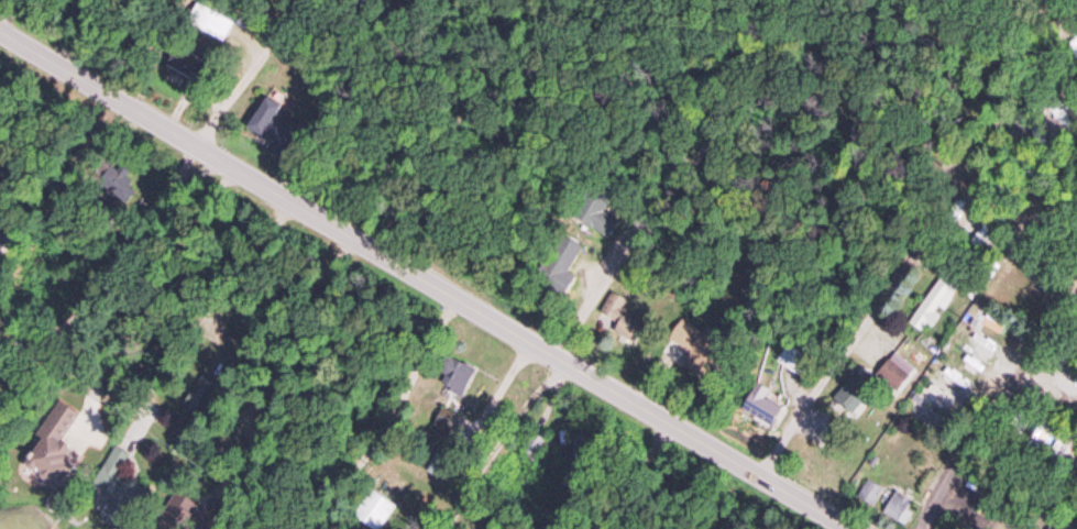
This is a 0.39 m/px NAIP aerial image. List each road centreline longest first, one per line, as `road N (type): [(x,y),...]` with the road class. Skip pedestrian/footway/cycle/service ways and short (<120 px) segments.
road 1 (tertiary): [(852,528),(0,33)]
road 2 (residential): [(46,342),(112,272),(197,146)]
road 3 (residential): [(442,528),(552,352)]
road 4 (residential): [(309,0),(197,146)]

